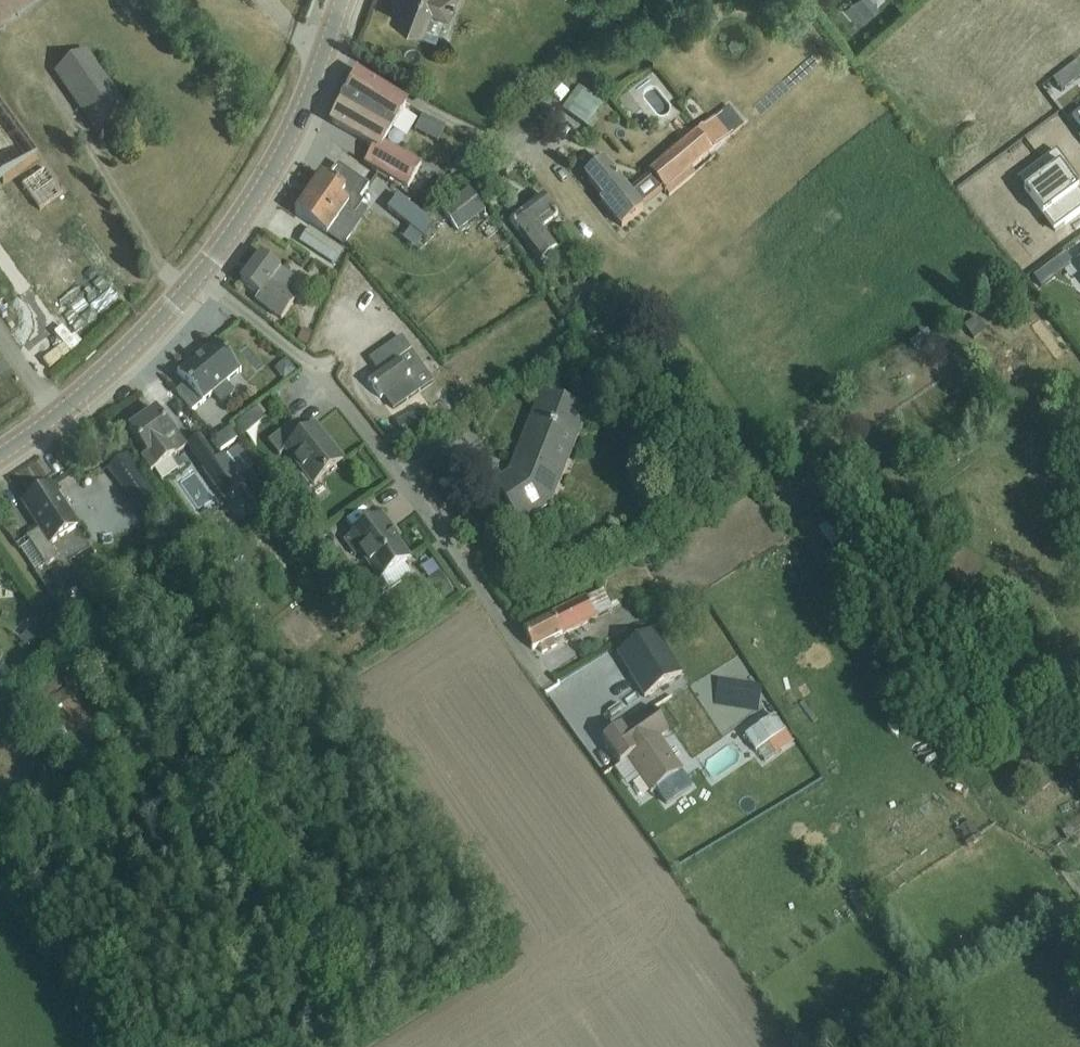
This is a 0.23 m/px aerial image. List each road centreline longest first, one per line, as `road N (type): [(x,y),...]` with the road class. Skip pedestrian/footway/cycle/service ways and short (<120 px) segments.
road 1 (residential): [(549,688),(331,378),(199,278)]
road 2 (tertiary): [(0,455),(129,357),(199,278)]
road 3 (tertiary): [(199,278),(245,214),(327,58)]
road 4 (residential): [(327,58),(548,160)]

